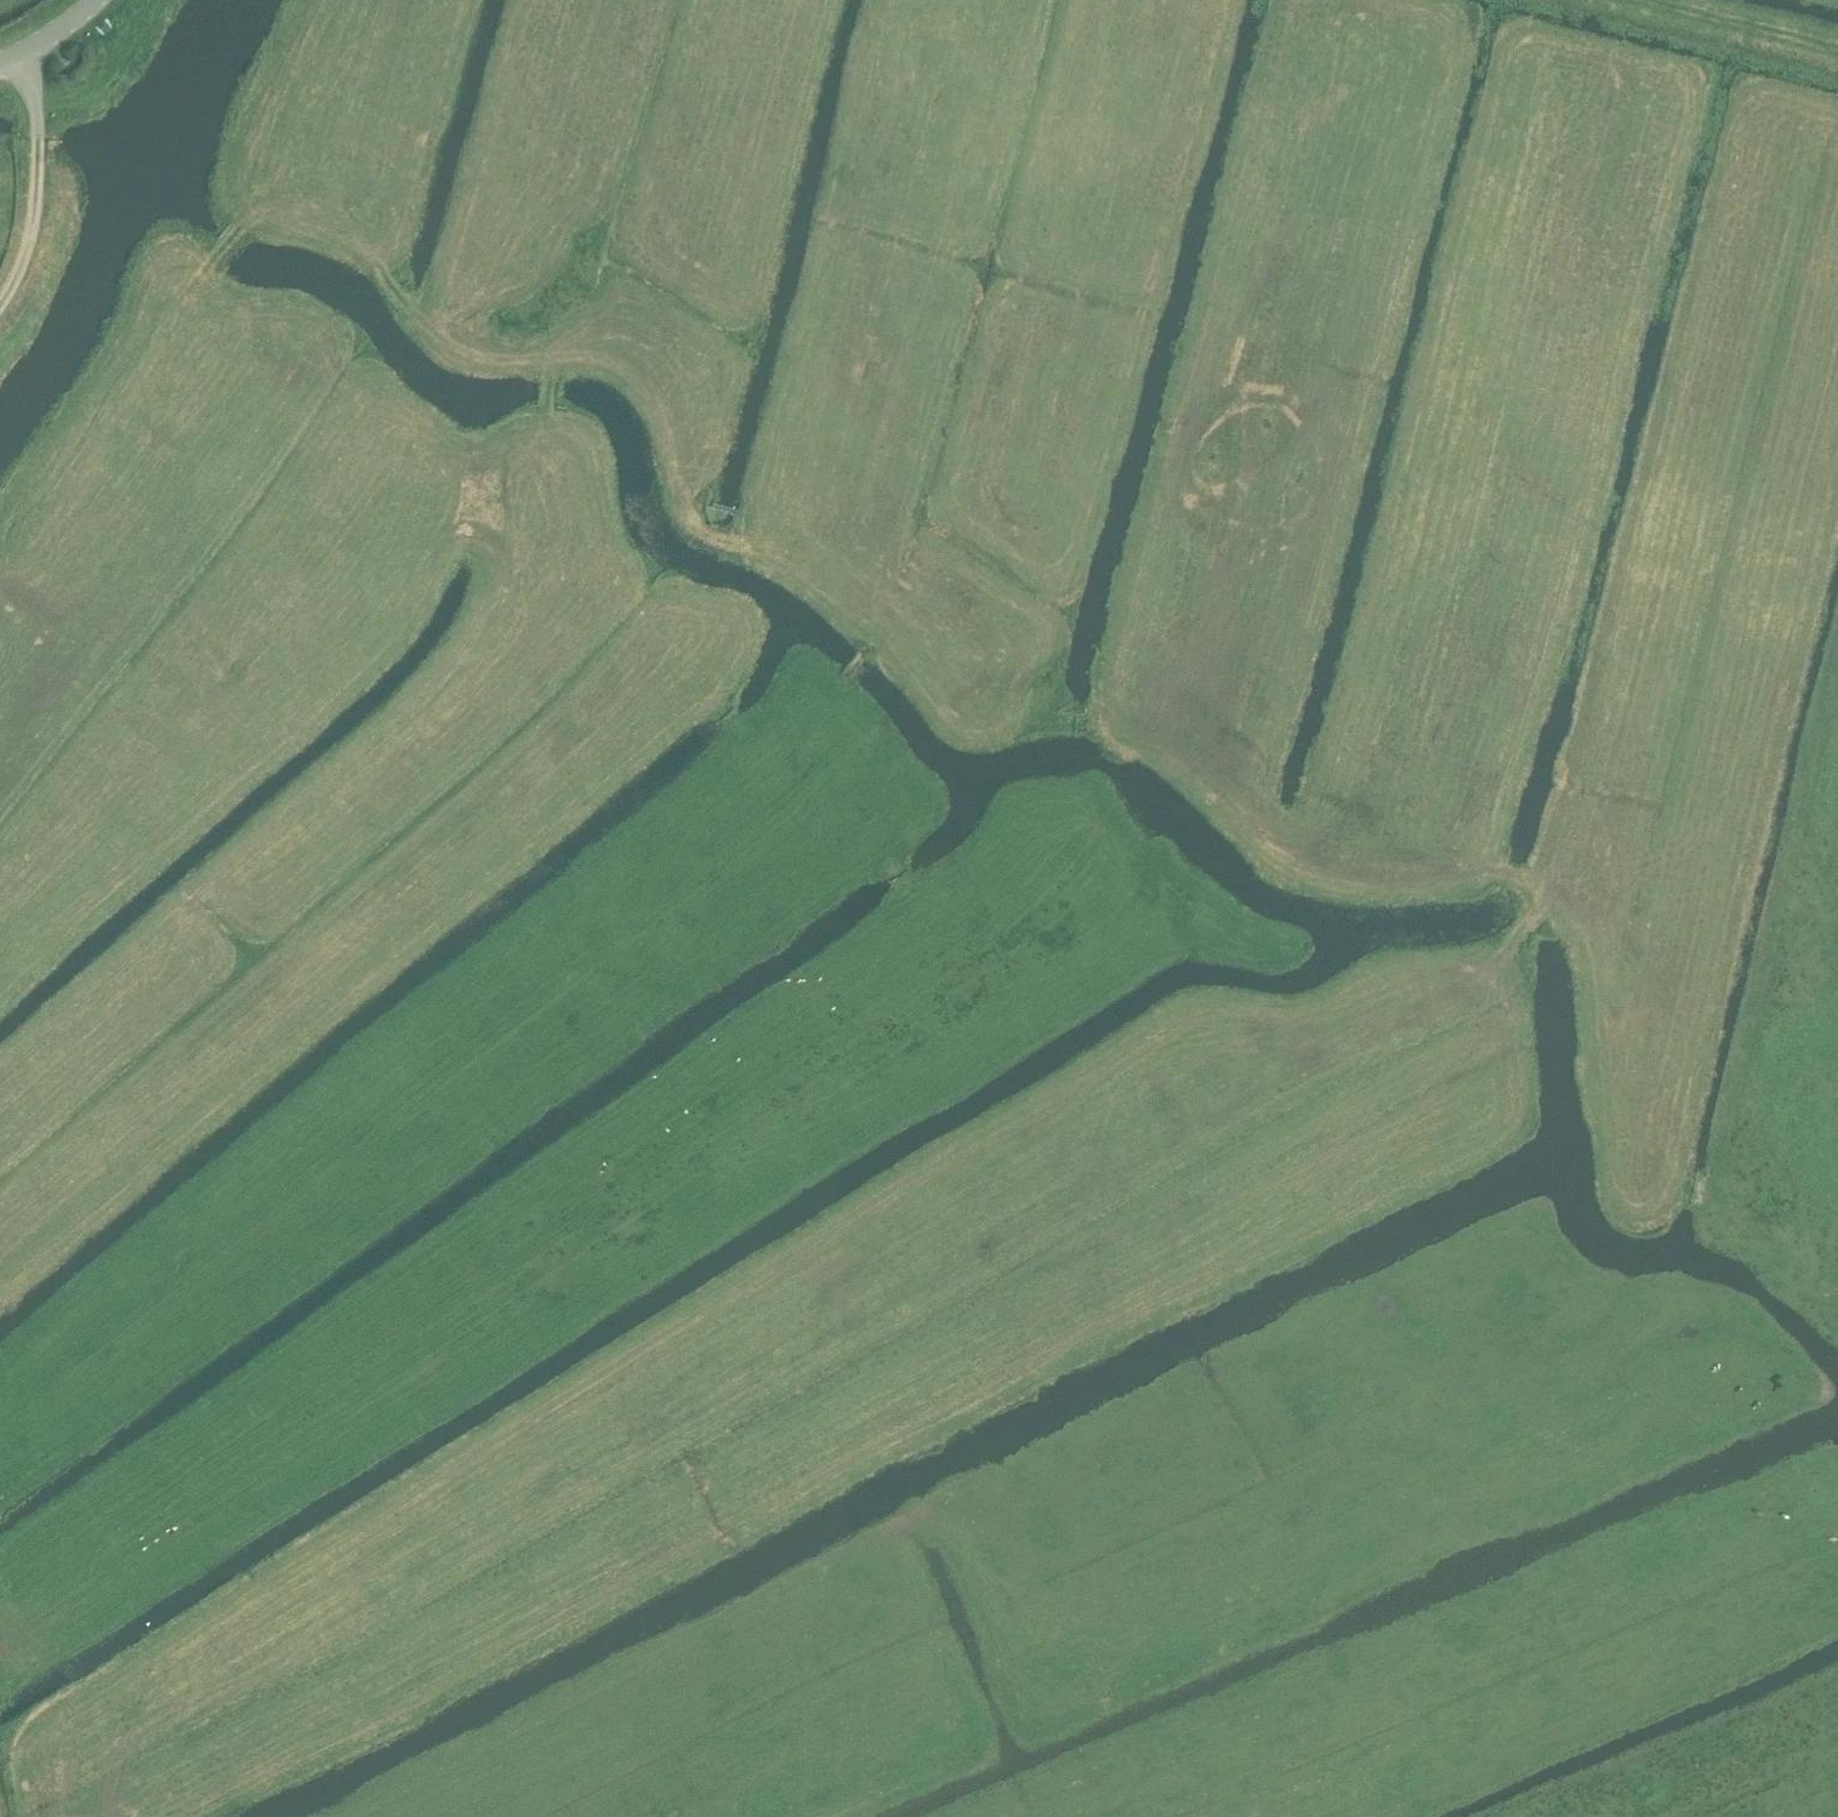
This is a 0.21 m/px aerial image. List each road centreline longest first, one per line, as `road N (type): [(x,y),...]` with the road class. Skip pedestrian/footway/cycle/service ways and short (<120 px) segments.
road 1 (track): [(0,306),(26,264),(37,208),(36,101),(22,57)]

